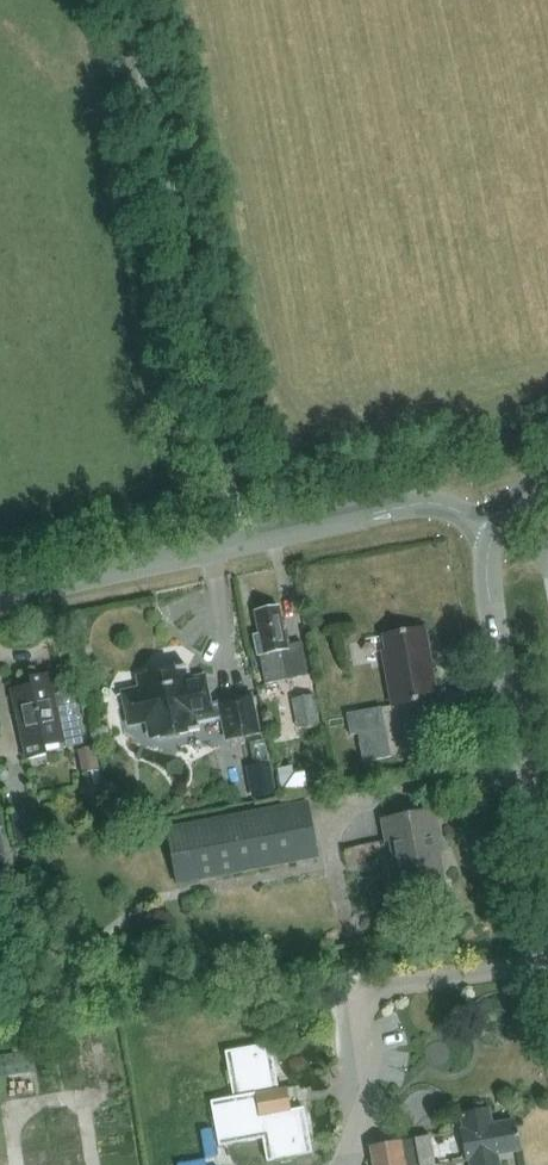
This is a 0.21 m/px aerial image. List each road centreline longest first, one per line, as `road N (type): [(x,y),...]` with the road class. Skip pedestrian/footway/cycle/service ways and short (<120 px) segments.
road 1 (unclassified): [(244,543),(121,0)]
road 2 (tertiary): [(547,898),(486,566),(496,531)]
road 3 (tertiary): [(244,543),(432,503),(496,531)]
road 4 (tertiary): [(0,591),(244,543)]

